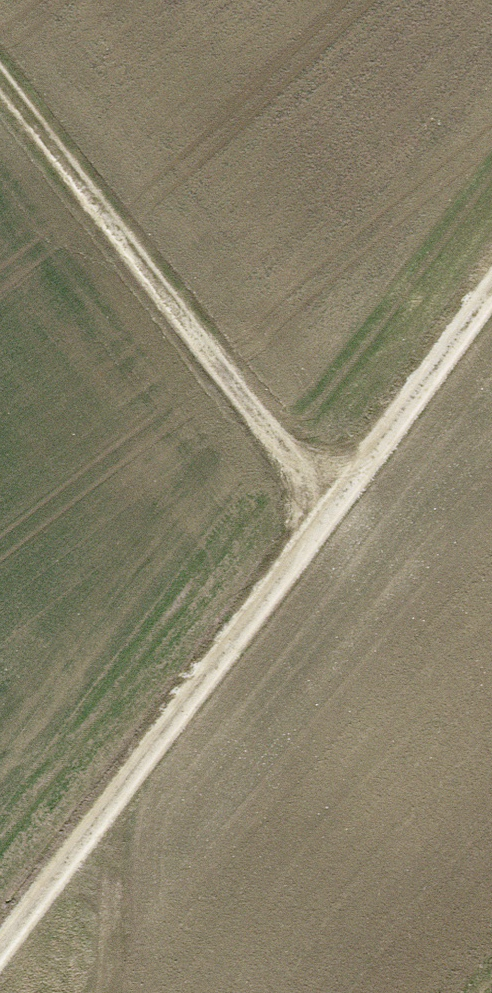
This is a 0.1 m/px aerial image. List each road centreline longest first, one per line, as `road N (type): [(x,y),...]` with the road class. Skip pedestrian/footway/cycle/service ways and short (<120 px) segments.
road 1 (track): [(1,992),(121,833),(491,285)]
road 2 (track): [(0,81),(332,514)]
road 3 (track): [(121,833),(104,992)]

